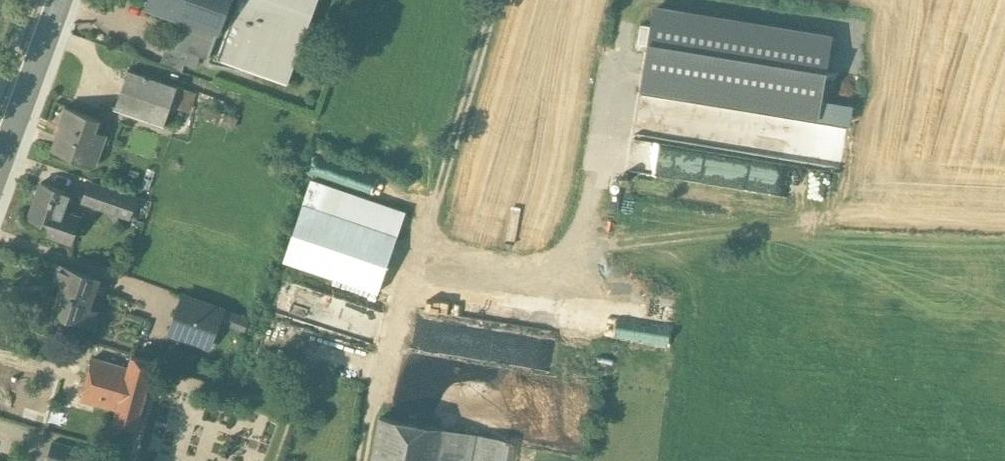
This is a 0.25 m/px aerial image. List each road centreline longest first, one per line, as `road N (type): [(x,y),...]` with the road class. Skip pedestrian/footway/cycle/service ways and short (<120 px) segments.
road 1 (track): [(499,0),(383,379)]
road 2 (tertiary): [(0,170),(64,0)]

